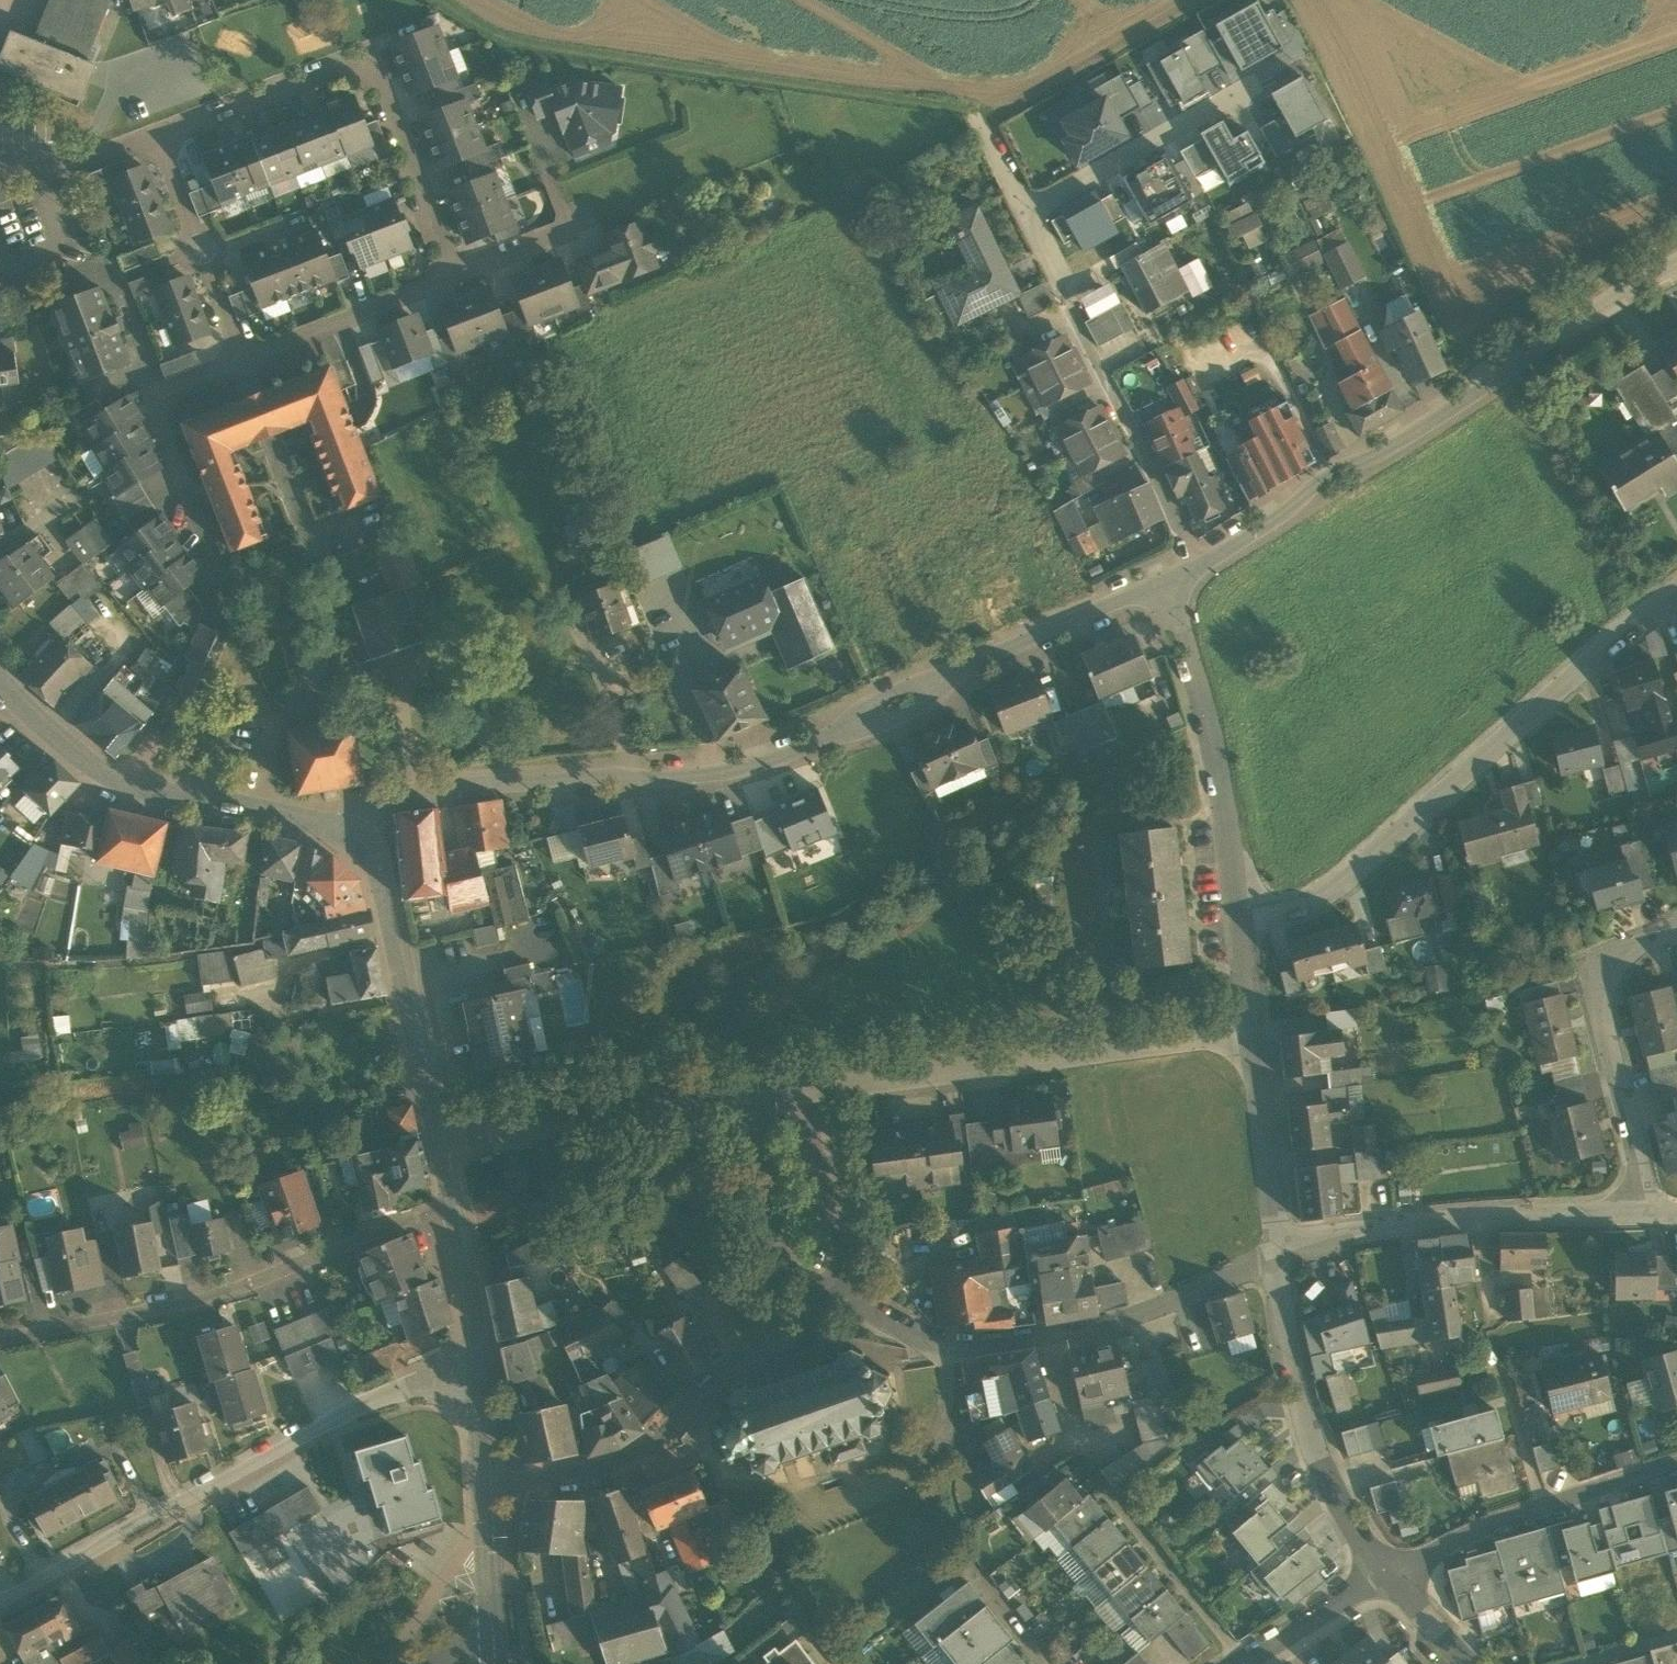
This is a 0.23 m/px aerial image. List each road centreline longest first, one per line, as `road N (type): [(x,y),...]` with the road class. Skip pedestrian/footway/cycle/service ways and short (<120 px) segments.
road 1 (residential): [(338,824),(447,796),(730,775),(929,703),(1168,580)]
road 2 (residential): [(449,1135),(1251,1026)]
road 3 (residential): [(1168,580),(1676,266)]
road 4 (residential): [(1238,925),(1338,891),(1676,588)]
road 5 (residential): [(0,1598),(268,1456),(486,1370)]
road 6 (residential): [(0,1338),(192,1306),(459,1201)]
road 7 (residential): [(1277,1254),(1136,1315),(947,1349),(894,1326),(833,1280)]
road 8 (residential): [(155,137),(365,56),(453,276)]
road 9 (residential): [(1023,212),(1183,535),(1168,580)]
road 10 (residential): [(1649,1214),(1431,1220),(1277,1254)]
road 11 (residential): [(802,1341),(744,1355),(669,1428),(644,1471),(592,1487),(491,1490)]
road 12 (tertiary): [(338,824),(209,810),(117,789),(11,701)]
road 13 (residential): [(1168,580),(1210,731),(1238,925)]
road 14 (residential): [(1392,1575),(1351,1521),(1304,1416),(1277,1254)]
road 15 (tertiary): [(449,1135),(386,879),(338,824)]
road 16 (residential): [(1649,1214),(1599,985),(1612,960),(1676,926)]
road 17 (residential): [(1676,1461),(1517,1513),(1392,1575)]
road 18 (residential): [(243,361),(150,395),(218,569)]
road 19 (residential): [(1242,92),(1023,212)]
road 20 (residential): [(243,361),(155,137)]
road 21 (residential): [(1251,1026),(1277,1254)]
road 22 (residential): [(453,276),(243,361)]
road 23 (residential): [(453,276),(568,231),(549,177)]
road 24 (tertiary): [(486,1370),(459,1201)]
road 25 (residential): [(1392,1575),(1248,1663)]
road 26 (tertiary): [(494,1639),(491,1490)]
road 27 (tertiary): [(491,1490),(486,1370)]

